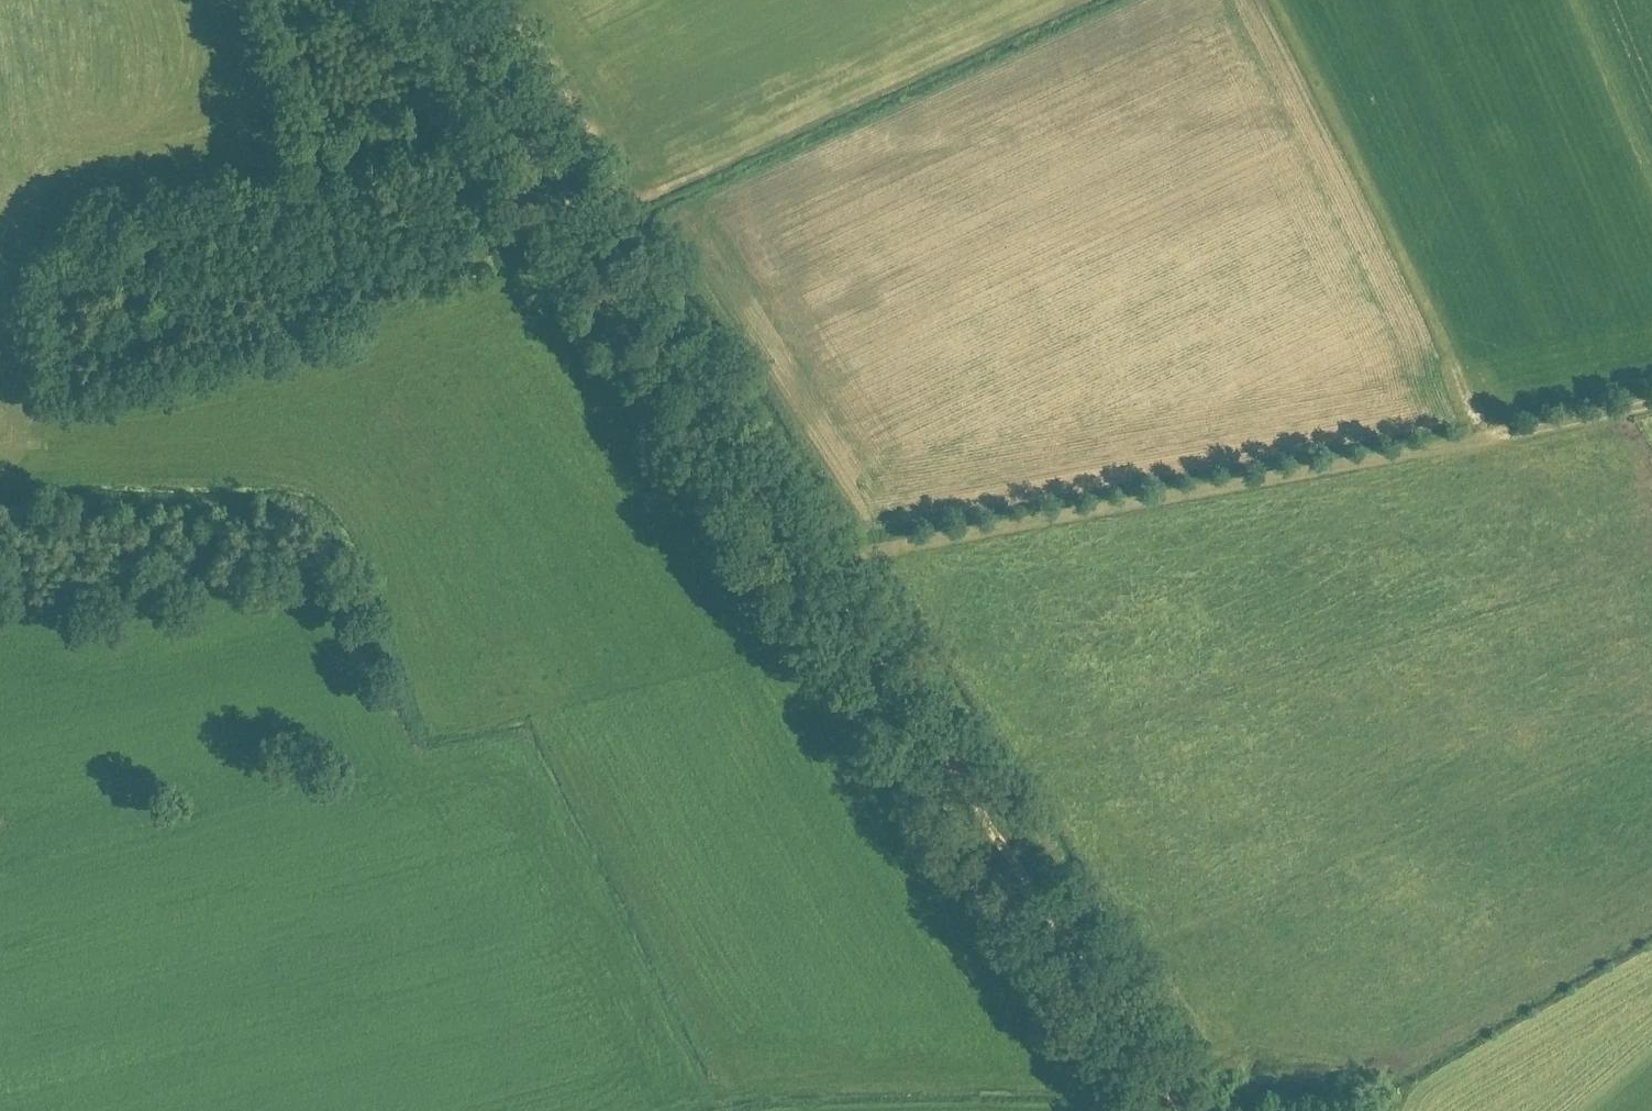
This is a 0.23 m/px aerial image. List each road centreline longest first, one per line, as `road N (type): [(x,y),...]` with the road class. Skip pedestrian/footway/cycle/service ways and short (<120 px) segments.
road 1 (track): [(1187,1110),(441,0)]

